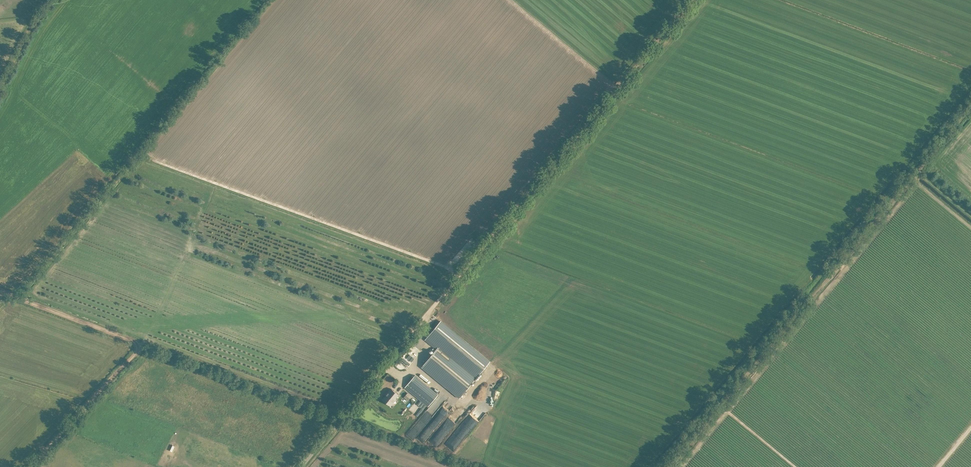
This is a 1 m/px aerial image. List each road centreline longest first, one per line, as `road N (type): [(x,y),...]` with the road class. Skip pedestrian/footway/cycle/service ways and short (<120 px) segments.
road 1 (track): [(669,466),(970,106)]
road 2 (track): [(695,0),(468,268)]
road 3 (track): [(33,466),(137,351),(128,340),(0,290)]
road 4 (unclassified): [(307,466),(468,268)]

